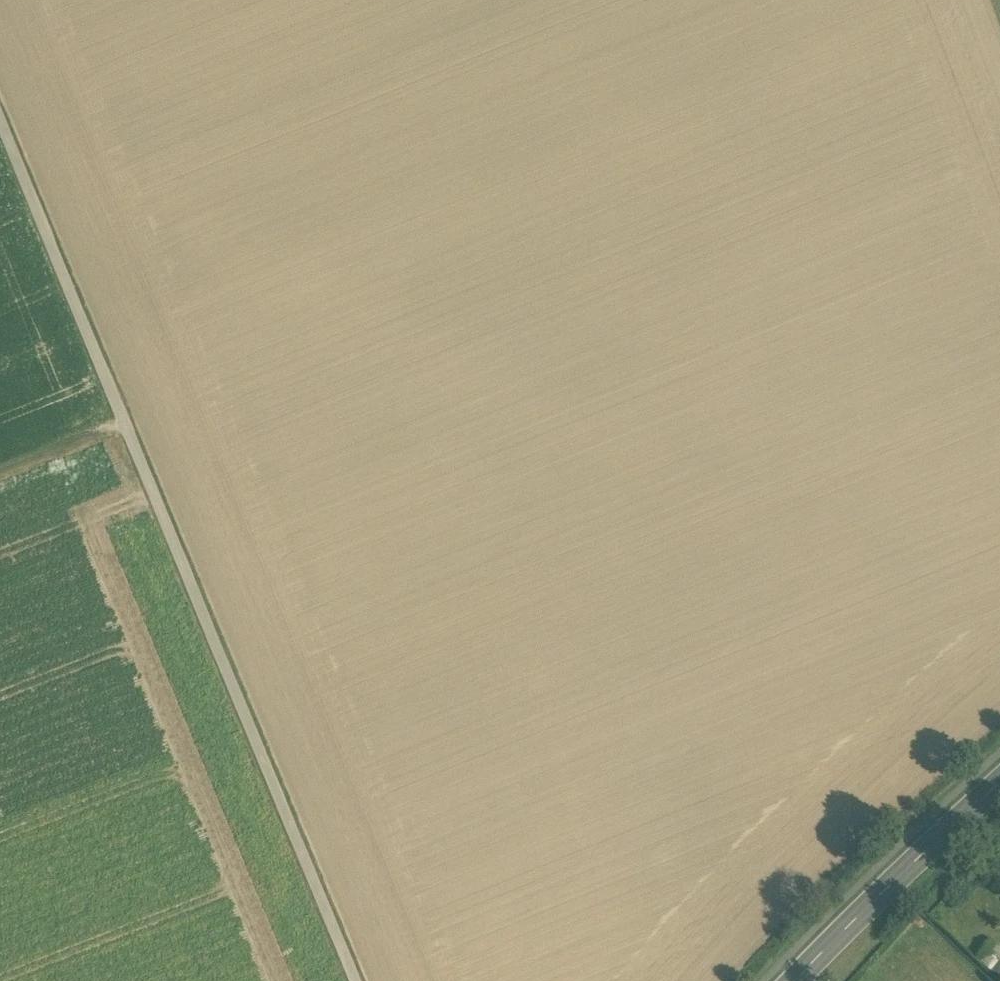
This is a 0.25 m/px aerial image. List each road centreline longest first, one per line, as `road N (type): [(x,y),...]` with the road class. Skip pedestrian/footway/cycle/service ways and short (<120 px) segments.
road 1 (track): [(355,980),(0,121)]
road 2 (secondary): [(999,785),(799,980)]
road 3 (track): [(0,474),(125,425)]

